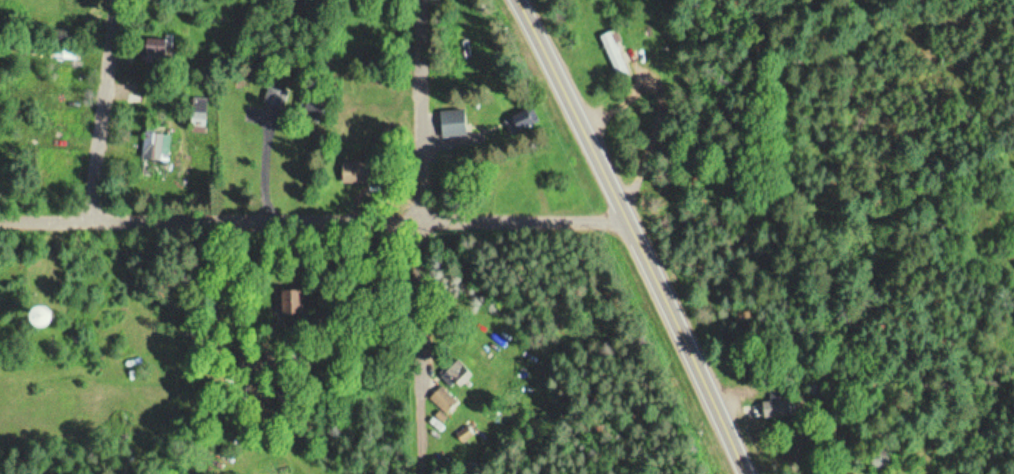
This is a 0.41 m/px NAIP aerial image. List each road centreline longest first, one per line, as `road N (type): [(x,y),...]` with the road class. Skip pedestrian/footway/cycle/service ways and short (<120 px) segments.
road 1 (residential): [(0,221),(642,230)]
road 2 (secondary): [(748,473),(642,230),(514,0)]
road 3 (residential): [(422,473),(427,0)]
road 4 (residential): [(95,219),(116,0)]

